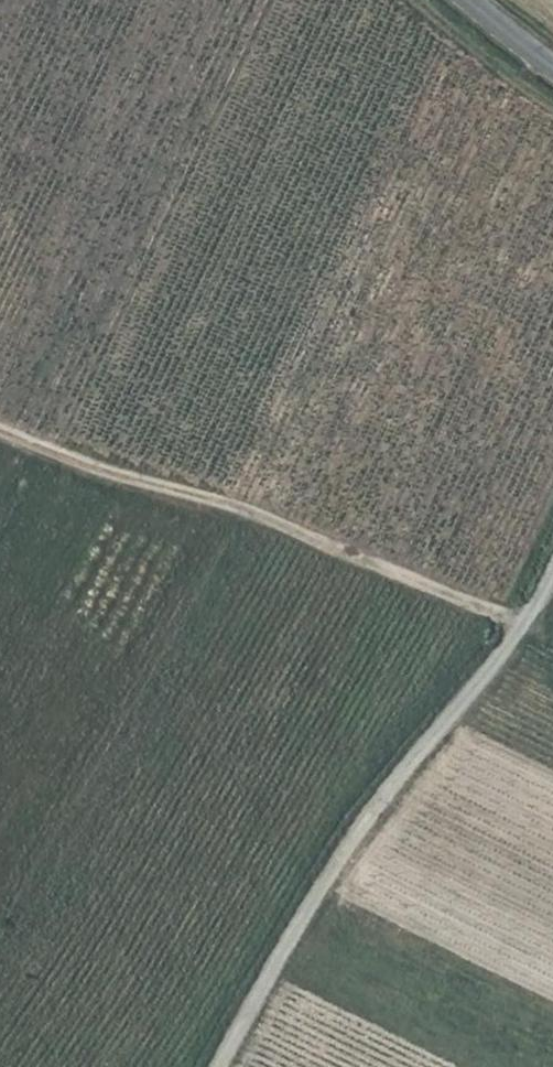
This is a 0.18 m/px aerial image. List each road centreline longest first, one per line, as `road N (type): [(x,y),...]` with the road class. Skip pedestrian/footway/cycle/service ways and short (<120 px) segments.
road 1 (track): [(0,431),(248,515),(524,624)]
road 2 (track): [(524,624),(356,835),(219,1066)]

